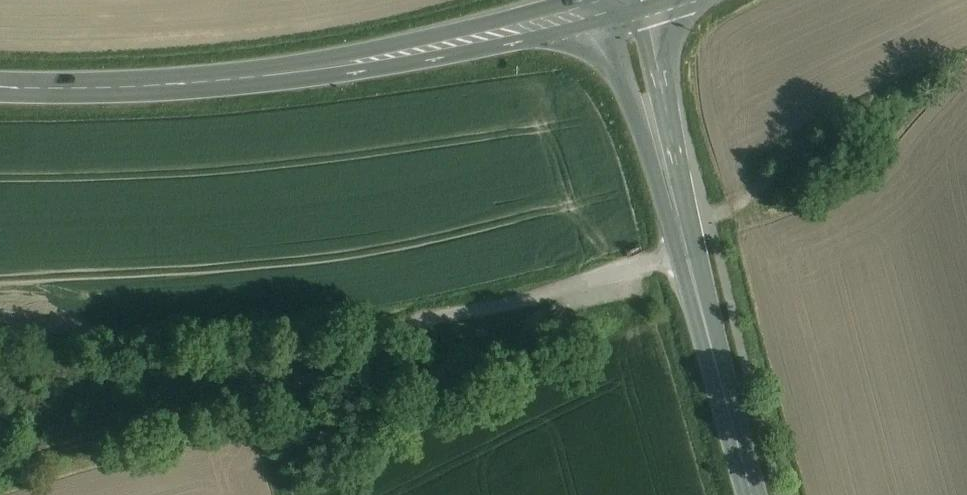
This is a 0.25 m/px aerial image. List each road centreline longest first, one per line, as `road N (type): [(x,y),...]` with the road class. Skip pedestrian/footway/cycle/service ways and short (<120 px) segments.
road 1 (secondary): [(624,3),(424,52),(263,78),(0,89)]
road 2 (track): [(0,470),(353,363),(419,324),(558,294)]
road 3 (secondary): [(755,494),(624,3)]
road 4 (track): [(692,255),(558,294)]

